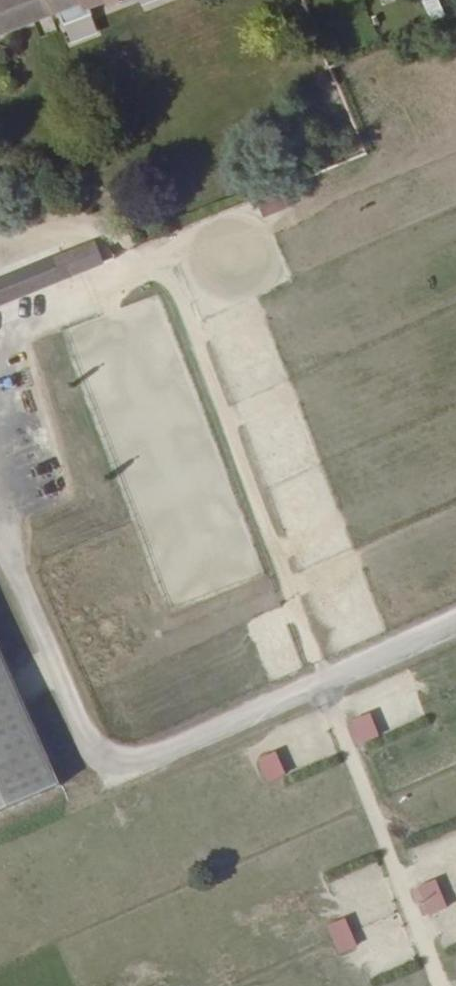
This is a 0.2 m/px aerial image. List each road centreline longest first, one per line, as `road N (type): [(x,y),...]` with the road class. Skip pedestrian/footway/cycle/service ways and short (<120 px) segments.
road 1 (track): [(0,522),(106,759),(152,764),(455,626)]
road 2 (track): [(322,687),(437,985)]

